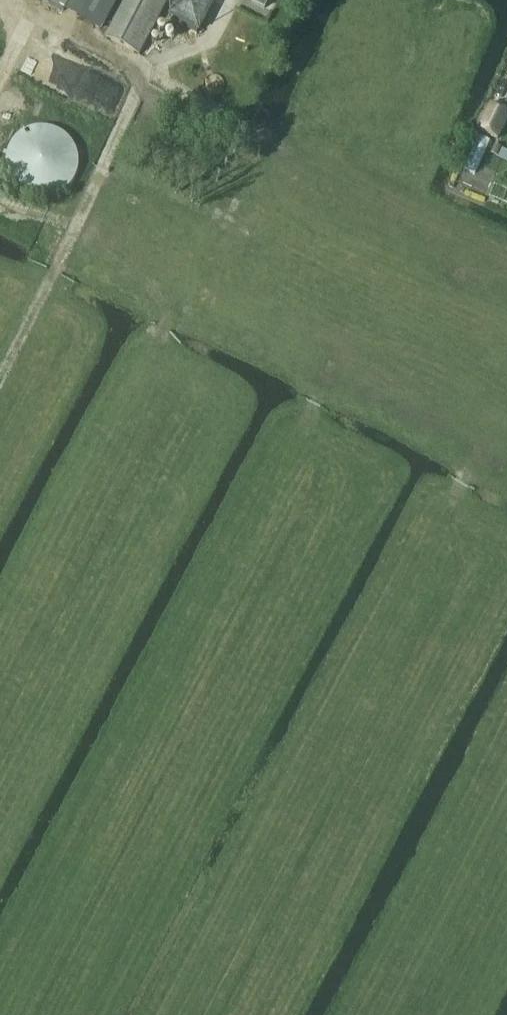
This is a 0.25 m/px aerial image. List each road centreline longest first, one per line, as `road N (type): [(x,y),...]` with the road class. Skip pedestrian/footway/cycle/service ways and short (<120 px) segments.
road 1 (track): [(101,173),(0,378)]

